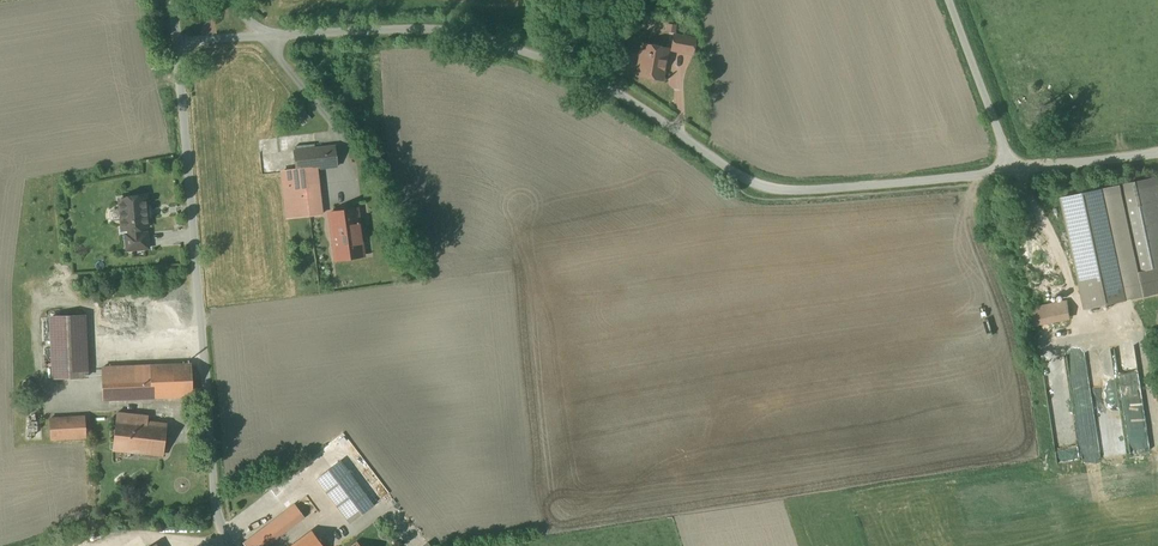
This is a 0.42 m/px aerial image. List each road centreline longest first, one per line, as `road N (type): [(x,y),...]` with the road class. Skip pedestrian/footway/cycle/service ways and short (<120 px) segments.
road 1 (unclassified): [(1010,173),(772,192),(587,80),(478,39),(437,32),(267,39)]
road 2 (unclassified): [(231,545),(216,507),(179,56)]
road 3 (unclassified): [(1010,173),(950,0)]
road 4 (unclassified): [(1157,155),(1010,173)]

